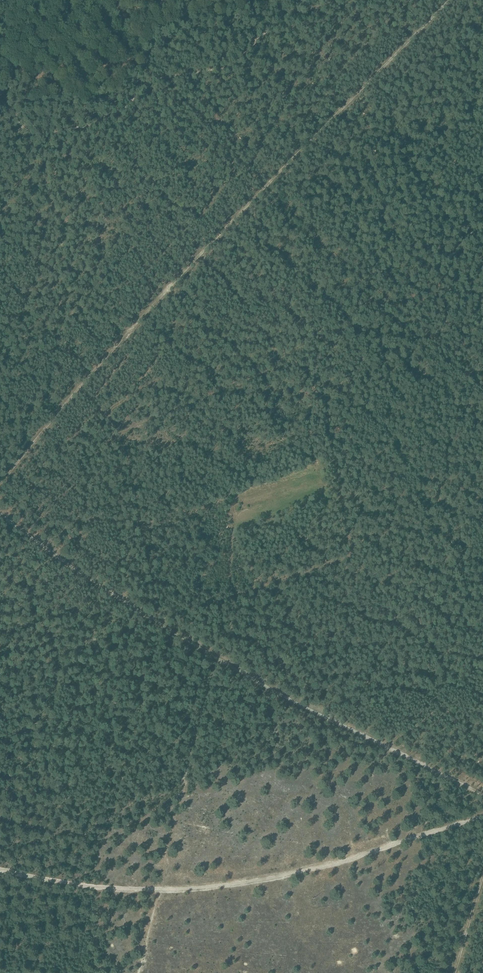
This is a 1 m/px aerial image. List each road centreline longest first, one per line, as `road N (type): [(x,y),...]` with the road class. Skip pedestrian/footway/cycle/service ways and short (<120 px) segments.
road 1 (track): [(0,484),(133,324),(448,0)]
road 2 (track): [(482,794),(213,655),(0,512)]
road 3 (track): [(0,871),(98,887),(234,882),(482,814)]
road 4 (track): [(0,71),(44,38),(117,32),(194,0)]

